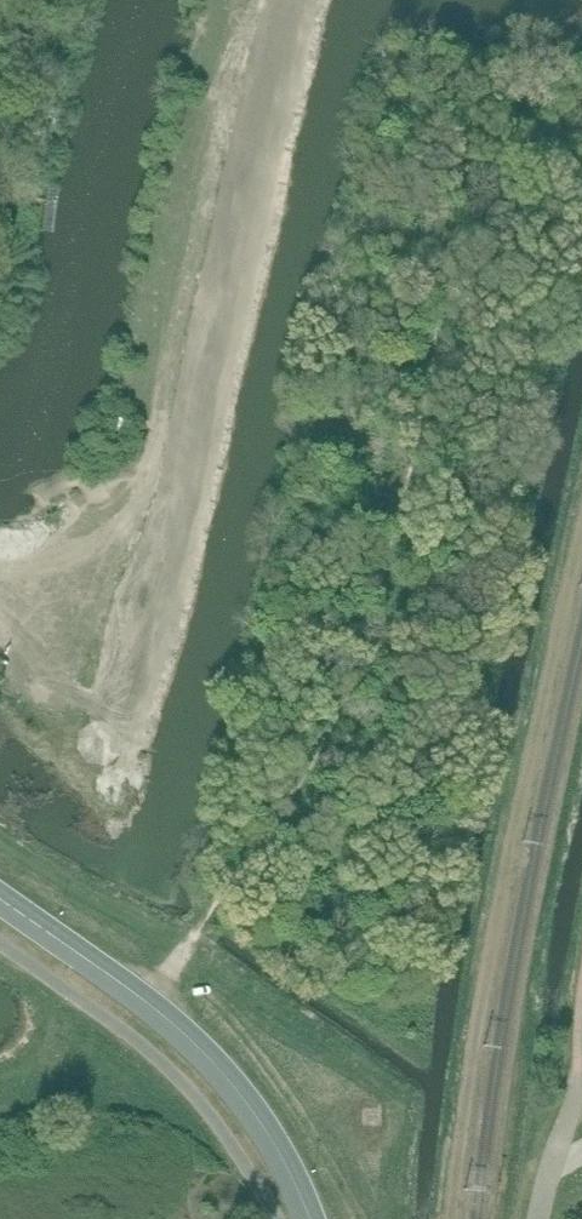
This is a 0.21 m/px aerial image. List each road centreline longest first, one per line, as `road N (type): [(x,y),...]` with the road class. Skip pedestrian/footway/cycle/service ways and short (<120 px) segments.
road 1 (tertiary): [(310,1218),(263,1127),(222,1072),(156,1010),(0,899)]
road 2 (unclassified): [(541,1218),(579,1094)]

